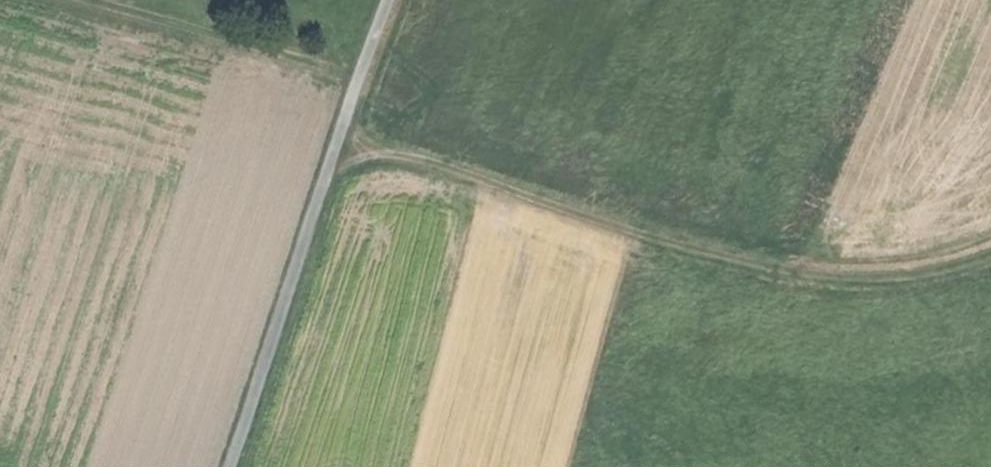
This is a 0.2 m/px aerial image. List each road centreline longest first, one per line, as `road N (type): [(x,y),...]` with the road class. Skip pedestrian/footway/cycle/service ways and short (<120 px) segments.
road 1 (track): [(322,183),(351,162),(391,156),(702,256),(839,278),(933,274),(990,248)]
road 2 (track): [(393,0),(322,183),(228,466)]

